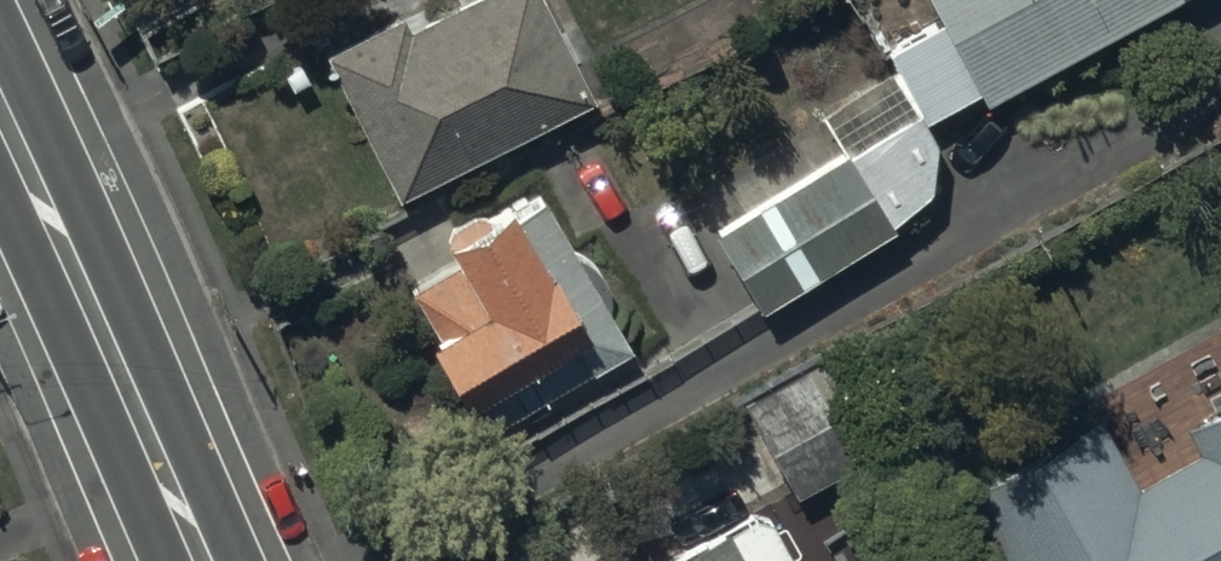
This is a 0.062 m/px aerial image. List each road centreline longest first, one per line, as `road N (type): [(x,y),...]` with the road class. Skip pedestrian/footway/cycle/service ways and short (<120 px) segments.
road 1 (secondary): [(0,111),(105,337)]
road 2 (secondary): [(105,337),(208,560)]

